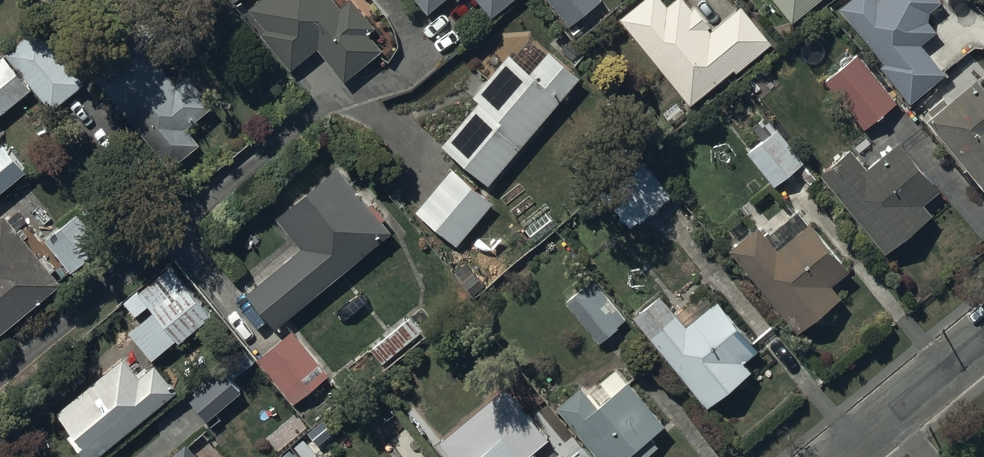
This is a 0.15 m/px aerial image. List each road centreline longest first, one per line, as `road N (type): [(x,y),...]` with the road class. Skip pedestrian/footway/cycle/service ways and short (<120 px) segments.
road 1 (residential): [(983,340),(843,456)]

